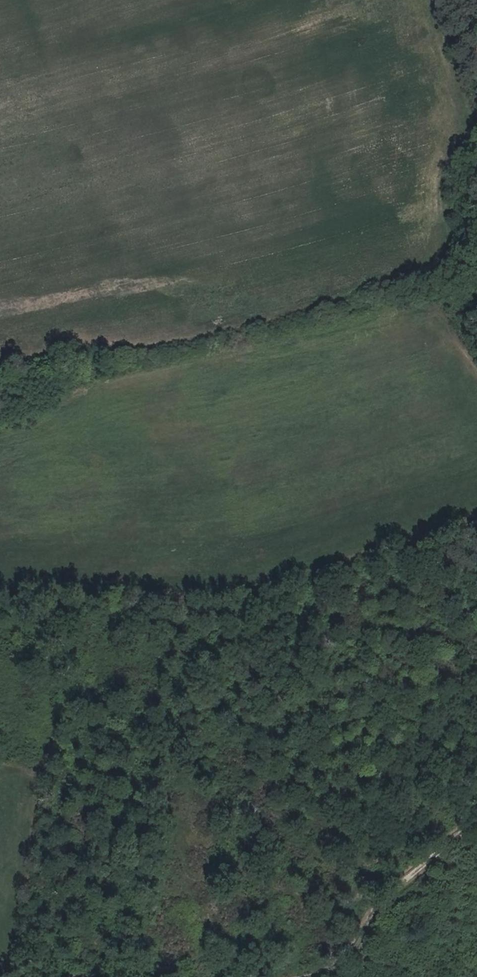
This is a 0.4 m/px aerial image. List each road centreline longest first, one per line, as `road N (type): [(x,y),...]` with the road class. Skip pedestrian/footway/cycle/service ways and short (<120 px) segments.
road 1 (track): [(476,821),(367,913),(346,960),(319,976)]

